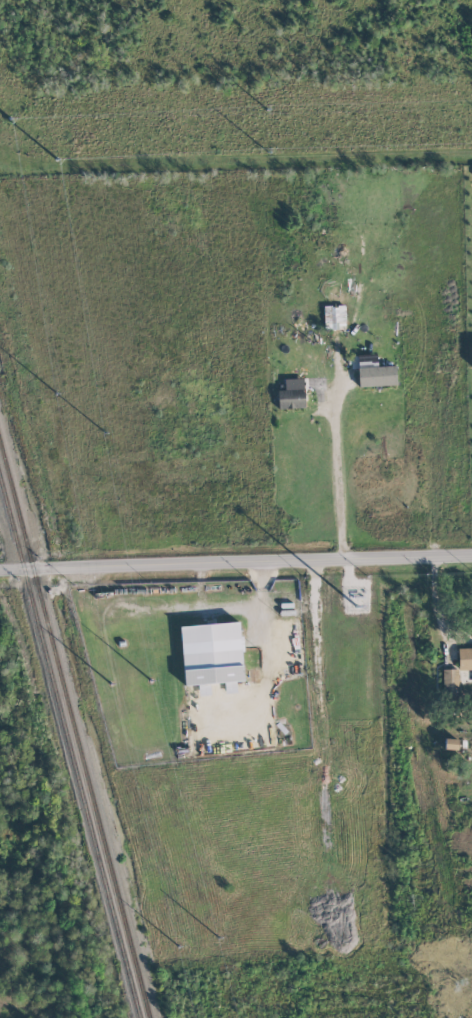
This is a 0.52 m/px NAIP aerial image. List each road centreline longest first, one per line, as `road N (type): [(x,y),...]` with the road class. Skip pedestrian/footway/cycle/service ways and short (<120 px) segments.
road 1 (tertiary): [(0,569),(471,555)]

